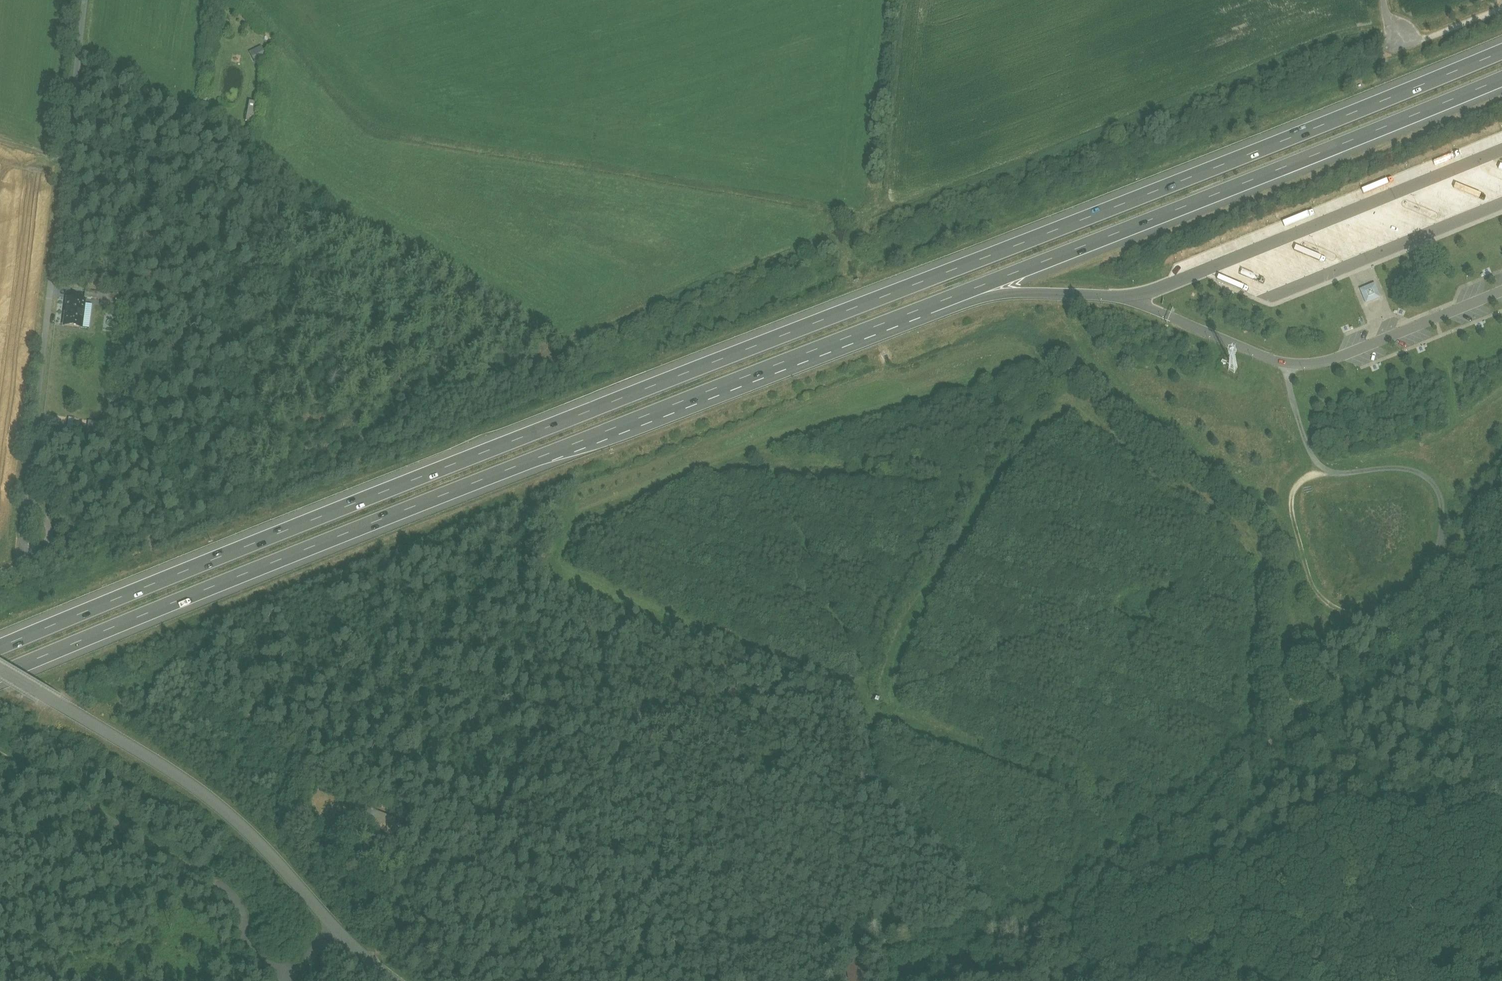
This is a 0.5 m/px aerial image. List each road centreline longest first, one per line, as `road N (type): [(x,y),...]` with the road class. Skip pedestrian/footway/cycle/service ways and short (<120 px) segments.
road 1 (motorway): [(0,678),(1501,80)]
road 2 (motorway): [(1501,53),(0,650)]
road 3 (track): [(1460,577),(1102,891),(1093,907),(1092,980)]
road 4 (residential): [(30,499),(88,0)]
road 5 (unclassified): [(385,980),(264,849),(195,792),(0,672)]
road 6 (track): [(336,933),(305,970),(289,976),(264,966),(248,947),(229,891),(0,756)]
road 7 (track): [(1460,577),(1492,834),(1454,980)]
road 8 (track): [(82,49),(246,152)]
road 9 (track): [(1342,612),(1311,579),(1293,510),(1300,484),(1341,473)]
road 10 (residential): [(30,499),(53,530),(45,552),(25,554),(27,517)]

